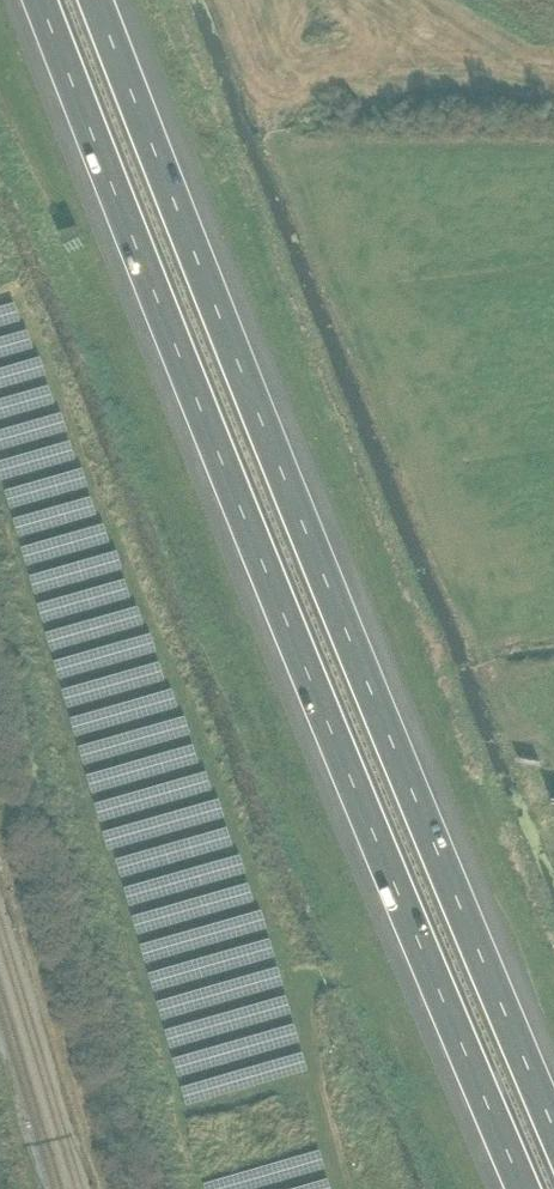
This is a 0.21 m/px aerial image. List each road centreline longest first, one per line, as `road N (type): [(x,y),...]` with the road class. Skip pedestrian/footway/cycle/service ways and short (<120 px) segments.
road 1 (motorway): [(36,0),(519,1188)]
road 2 (motorway): [(553,1118),(102,0)]

